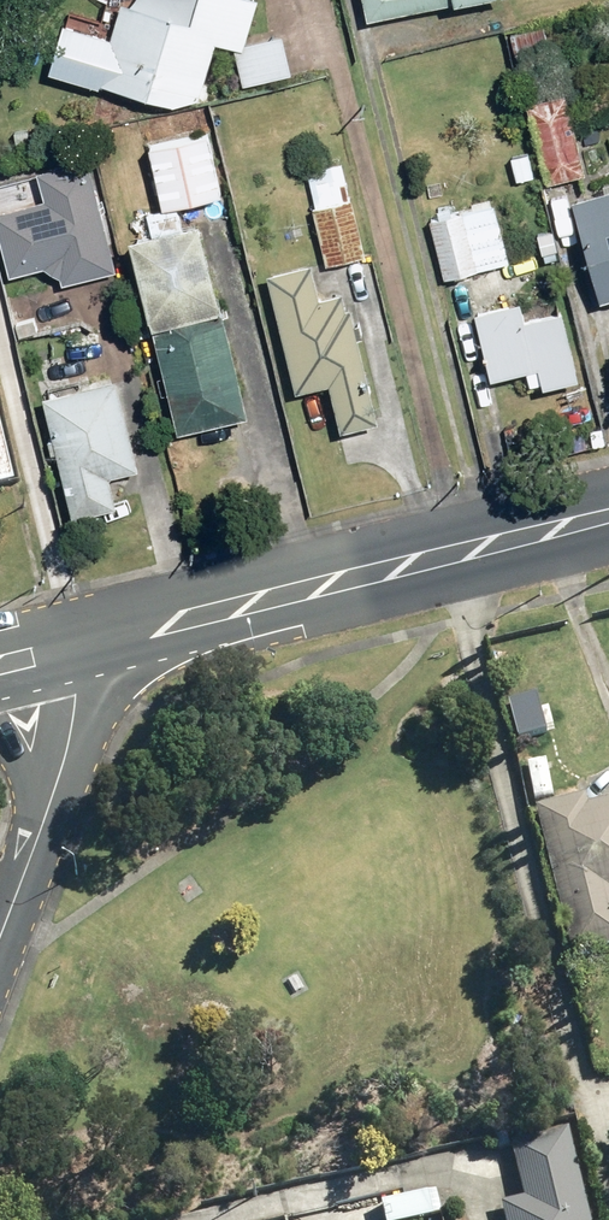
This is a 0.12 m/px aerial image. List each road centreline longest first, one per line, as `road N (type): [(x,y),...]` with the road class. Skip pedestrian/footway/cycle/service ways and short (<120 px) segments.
road 1 (secondary): [(608,518),(59,652)]
road 2 (residential): [(59,652),(71,707),(63,758),(0,952)]

